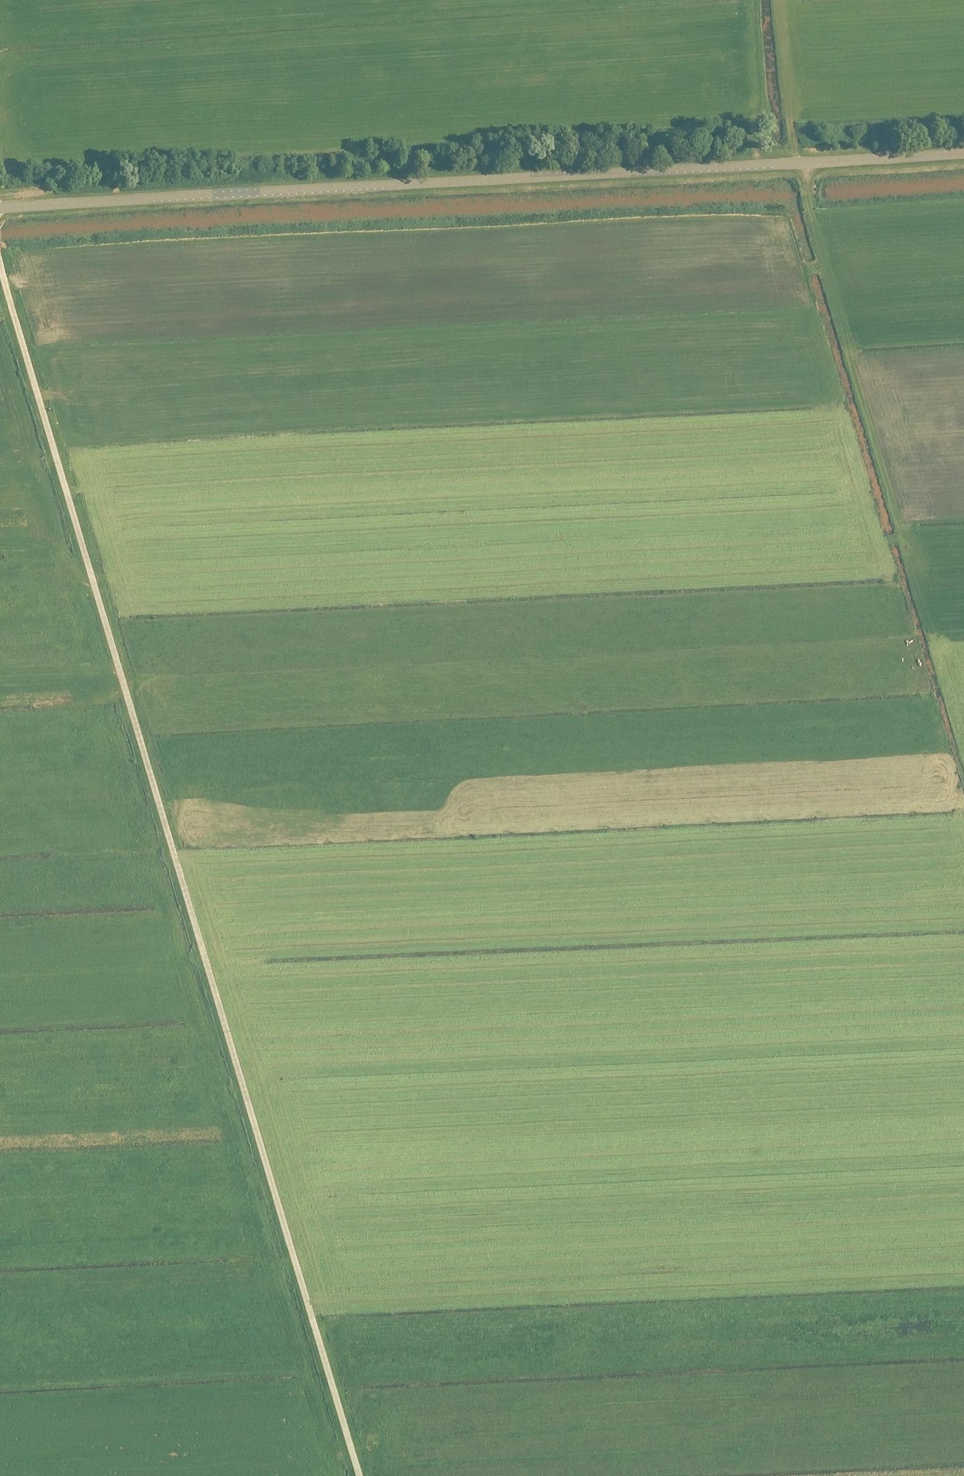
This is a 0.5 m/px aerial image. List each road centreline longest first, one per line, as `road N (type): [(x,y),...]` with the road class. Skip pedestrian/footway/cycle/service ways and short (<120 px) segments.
road 1 (unclassified): [(354,1475),(0,264)]
road 2 (unclassified): [(0,211),(963,150)]

